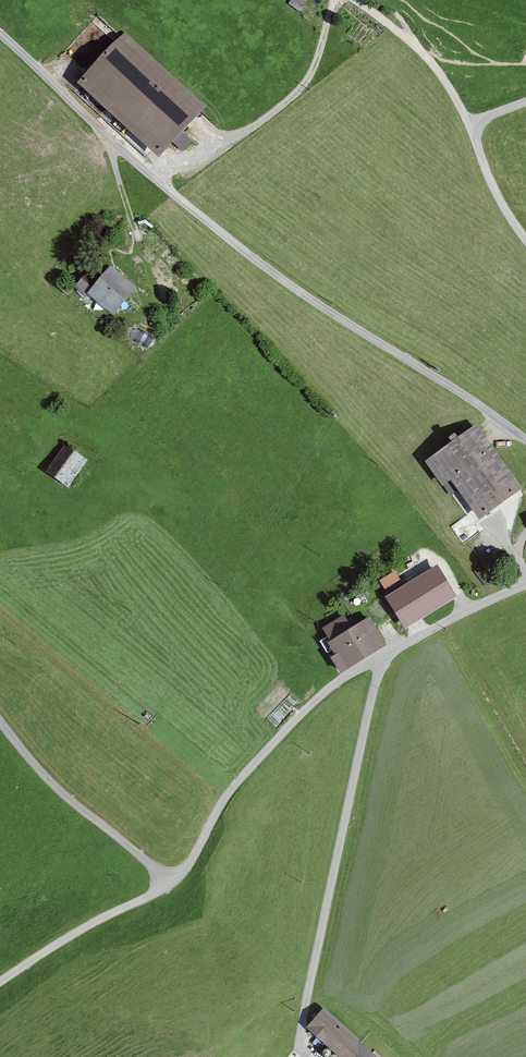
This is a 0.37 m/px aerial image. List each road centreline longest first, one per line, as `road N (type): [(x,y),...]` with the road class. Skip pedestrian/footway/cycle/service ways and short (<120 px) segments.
road 1 (unclassified): [(0,34),(227,238),(525,441)]
road 2 (unclassified): [(525,583),(349,672),(318,696),(233,783),(175,876)]
road 3 (track): [(159,182),(195,152),(233,139),(289,102),(315,62),(335,0)]
road 4 (unclassified): [(175,876),(94,821),(0,722)]
road 5 (unclassified): [(175,876),(0,980)]
road 6 (unclassified): [(525,243),(490,187),(467,123),(525,102)]
road 7 (track): [(467,123),(436,69),(397,25),(358,0)]
road 8 (track): [(0,179),(116,145)]

